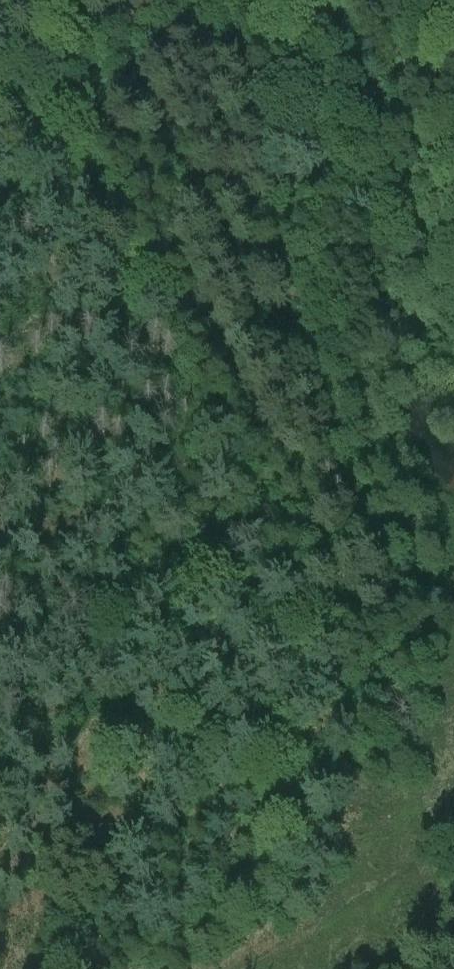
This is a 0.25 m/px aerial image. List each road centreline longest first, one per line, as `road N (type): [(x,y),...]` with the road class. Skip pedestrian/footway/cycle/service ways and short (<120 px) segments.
road 1 (track): [(307,0),(453,312)]
road 2 (track): [(189,0),(0,82)]

